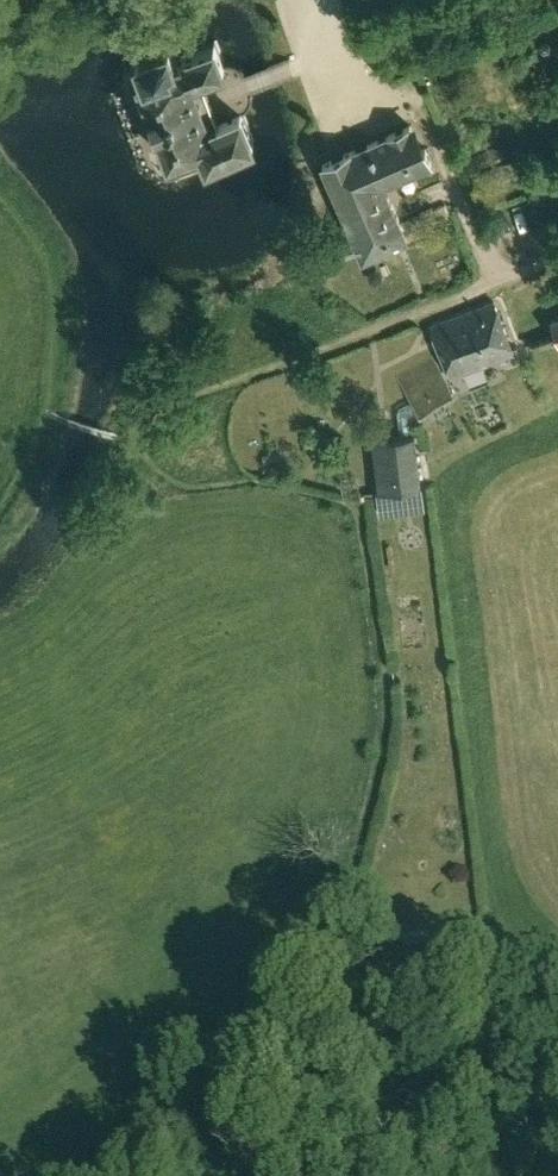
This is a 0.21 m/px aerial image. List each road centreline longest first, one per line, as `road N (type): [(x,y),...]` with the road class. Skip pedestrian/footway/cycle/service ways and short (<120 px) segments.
road 1 (track): [(325,0),(327,43),(349,87),(426,110),(490,281)]

